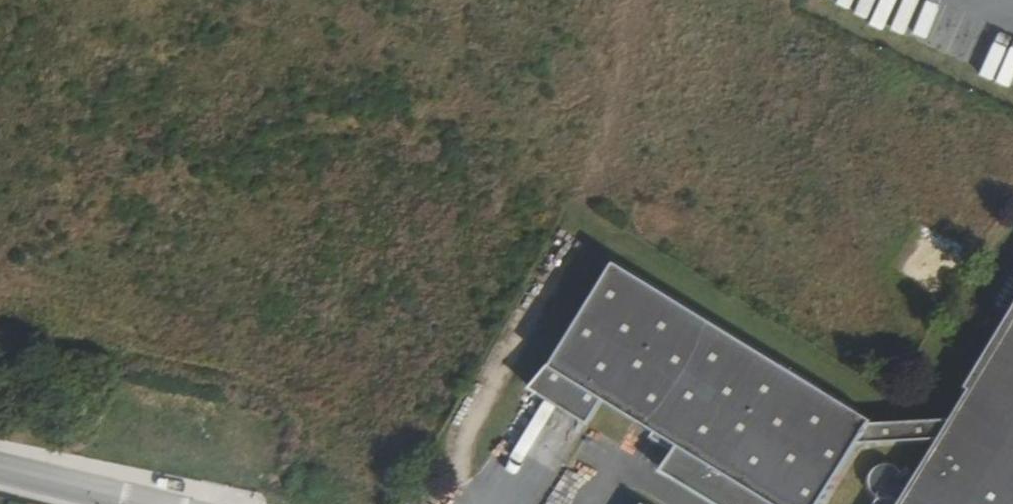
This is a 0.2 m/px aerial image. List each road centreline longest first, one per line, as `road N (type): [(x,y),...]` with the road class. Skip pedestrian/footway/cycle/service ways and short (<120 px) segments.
road 1 (tertiary): [(144,503),(0,467)]

